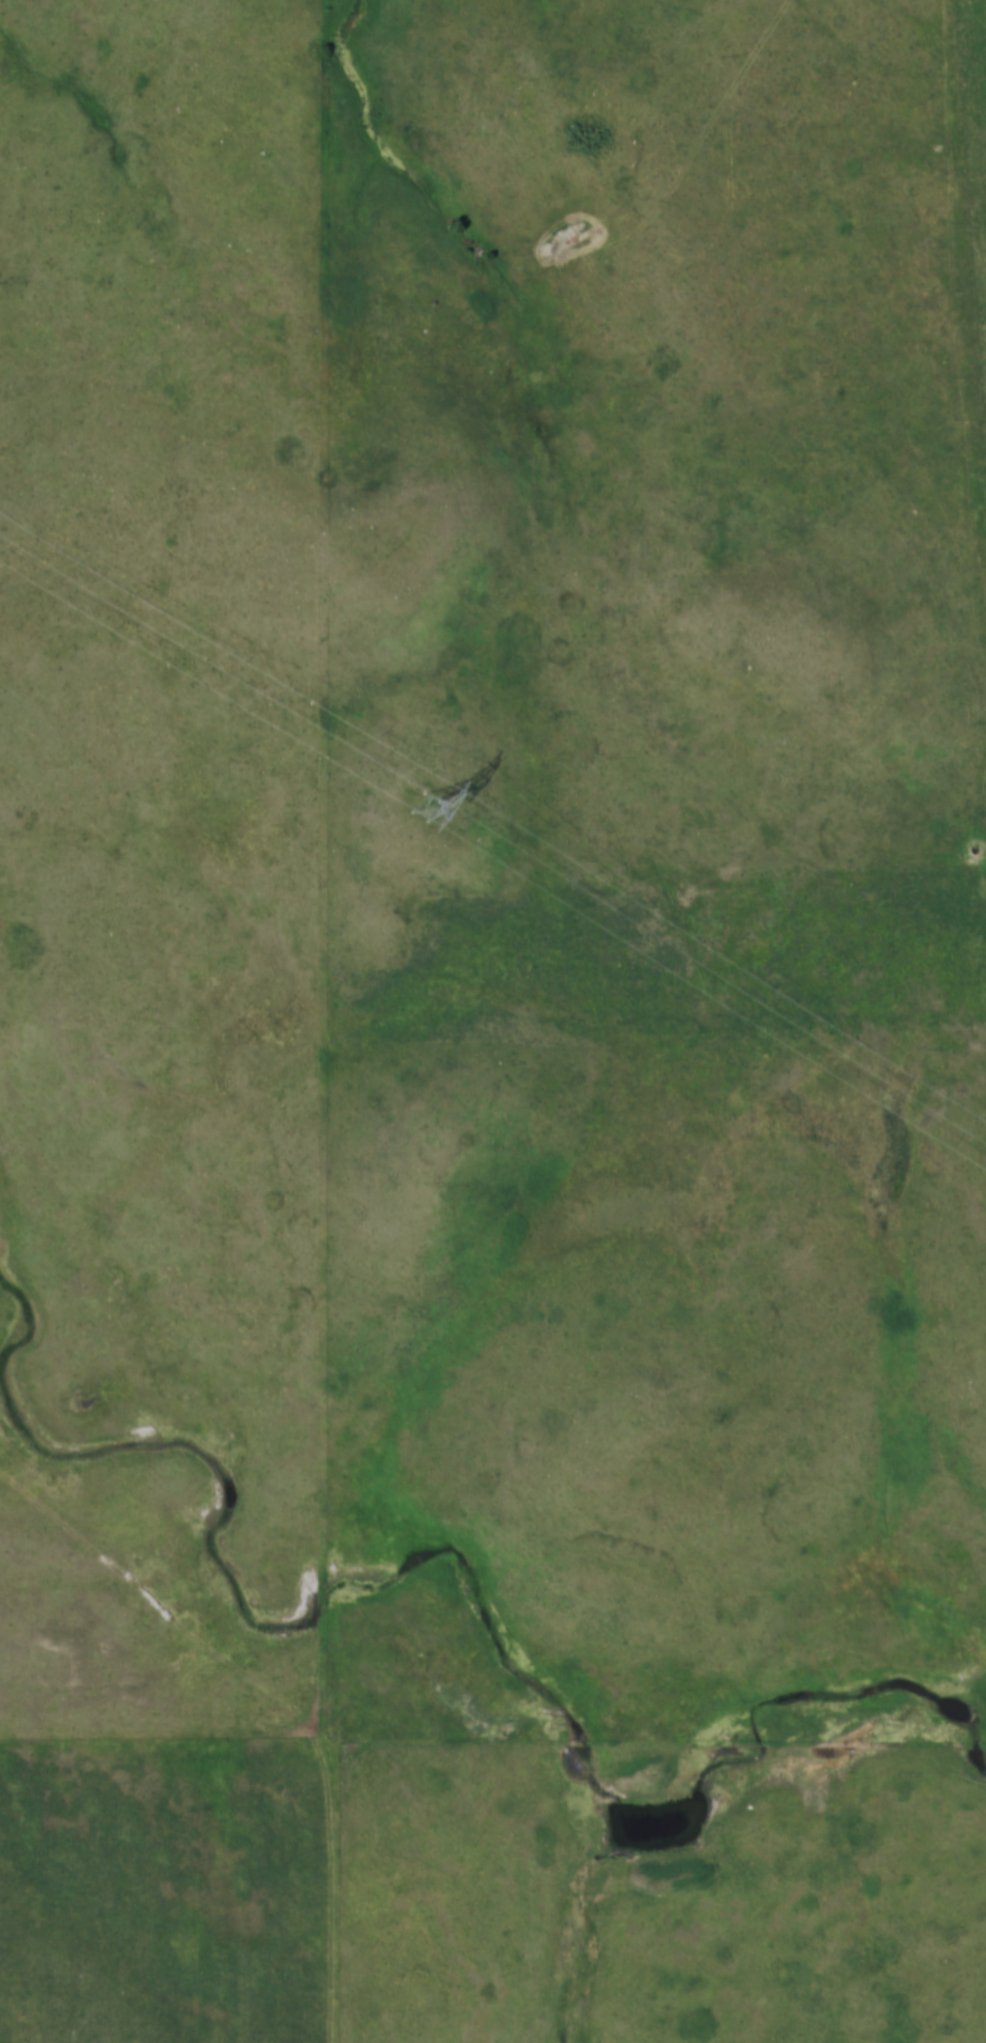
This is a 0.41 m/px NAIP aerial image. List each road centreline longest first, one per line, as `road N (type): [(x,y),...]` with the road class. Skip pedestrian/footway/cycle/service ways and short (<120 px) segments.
road 1 (track): [(333,2042),(334,1757)]

